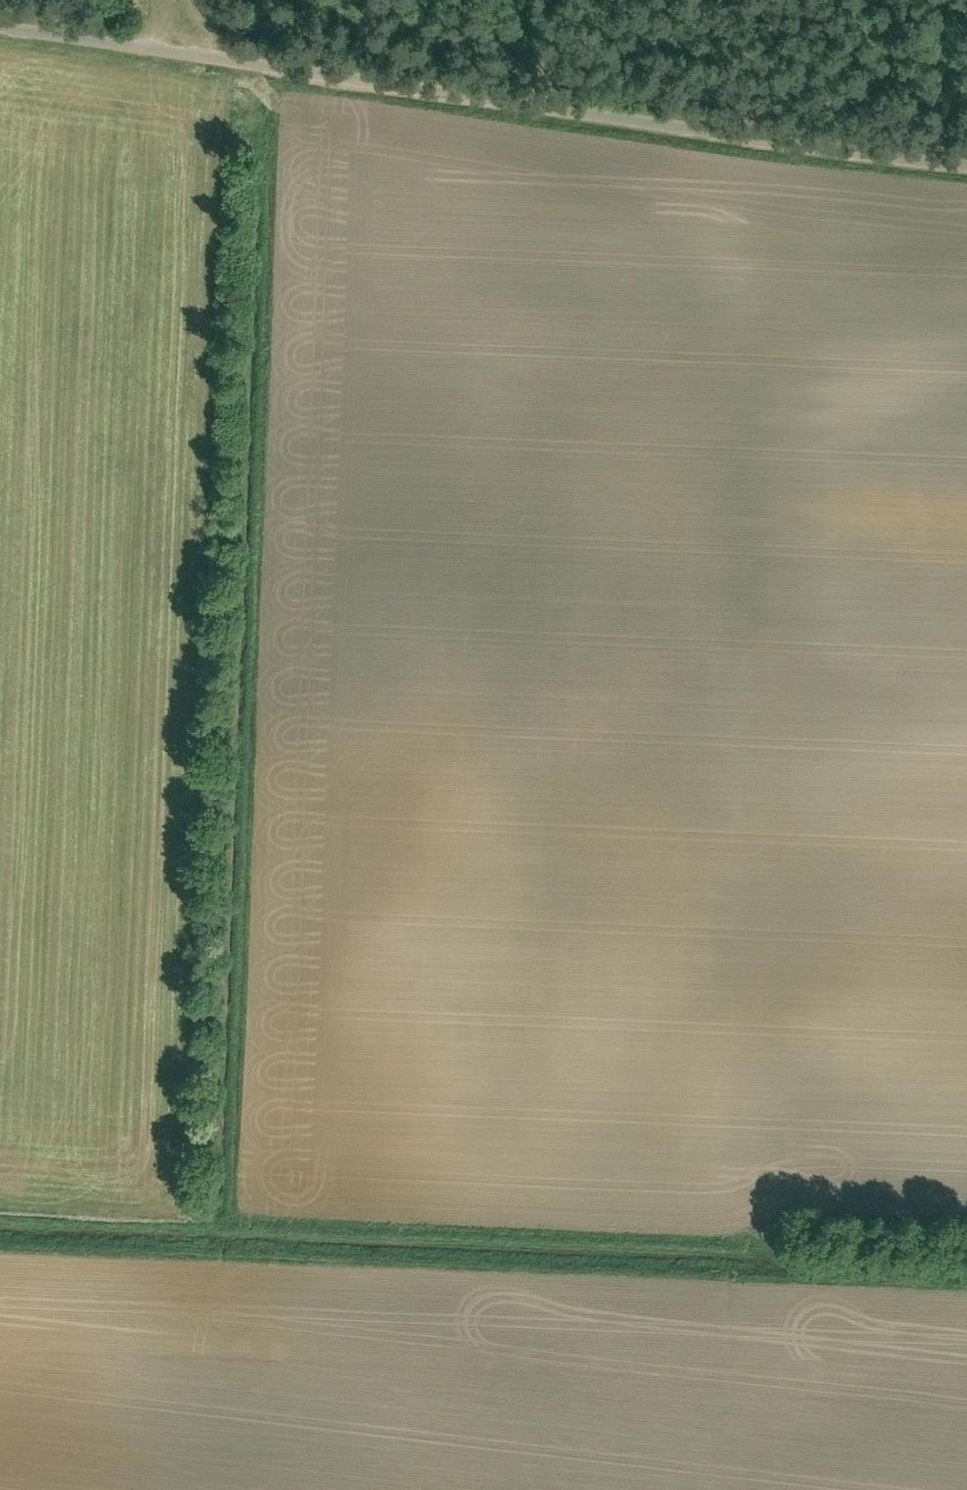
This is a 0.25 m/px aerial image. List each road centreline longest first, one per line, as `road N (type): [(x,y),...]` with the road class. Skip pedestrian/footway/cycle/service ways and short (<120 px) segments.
road 1 (residential): [(0,22),(841,153),(966,159)]

